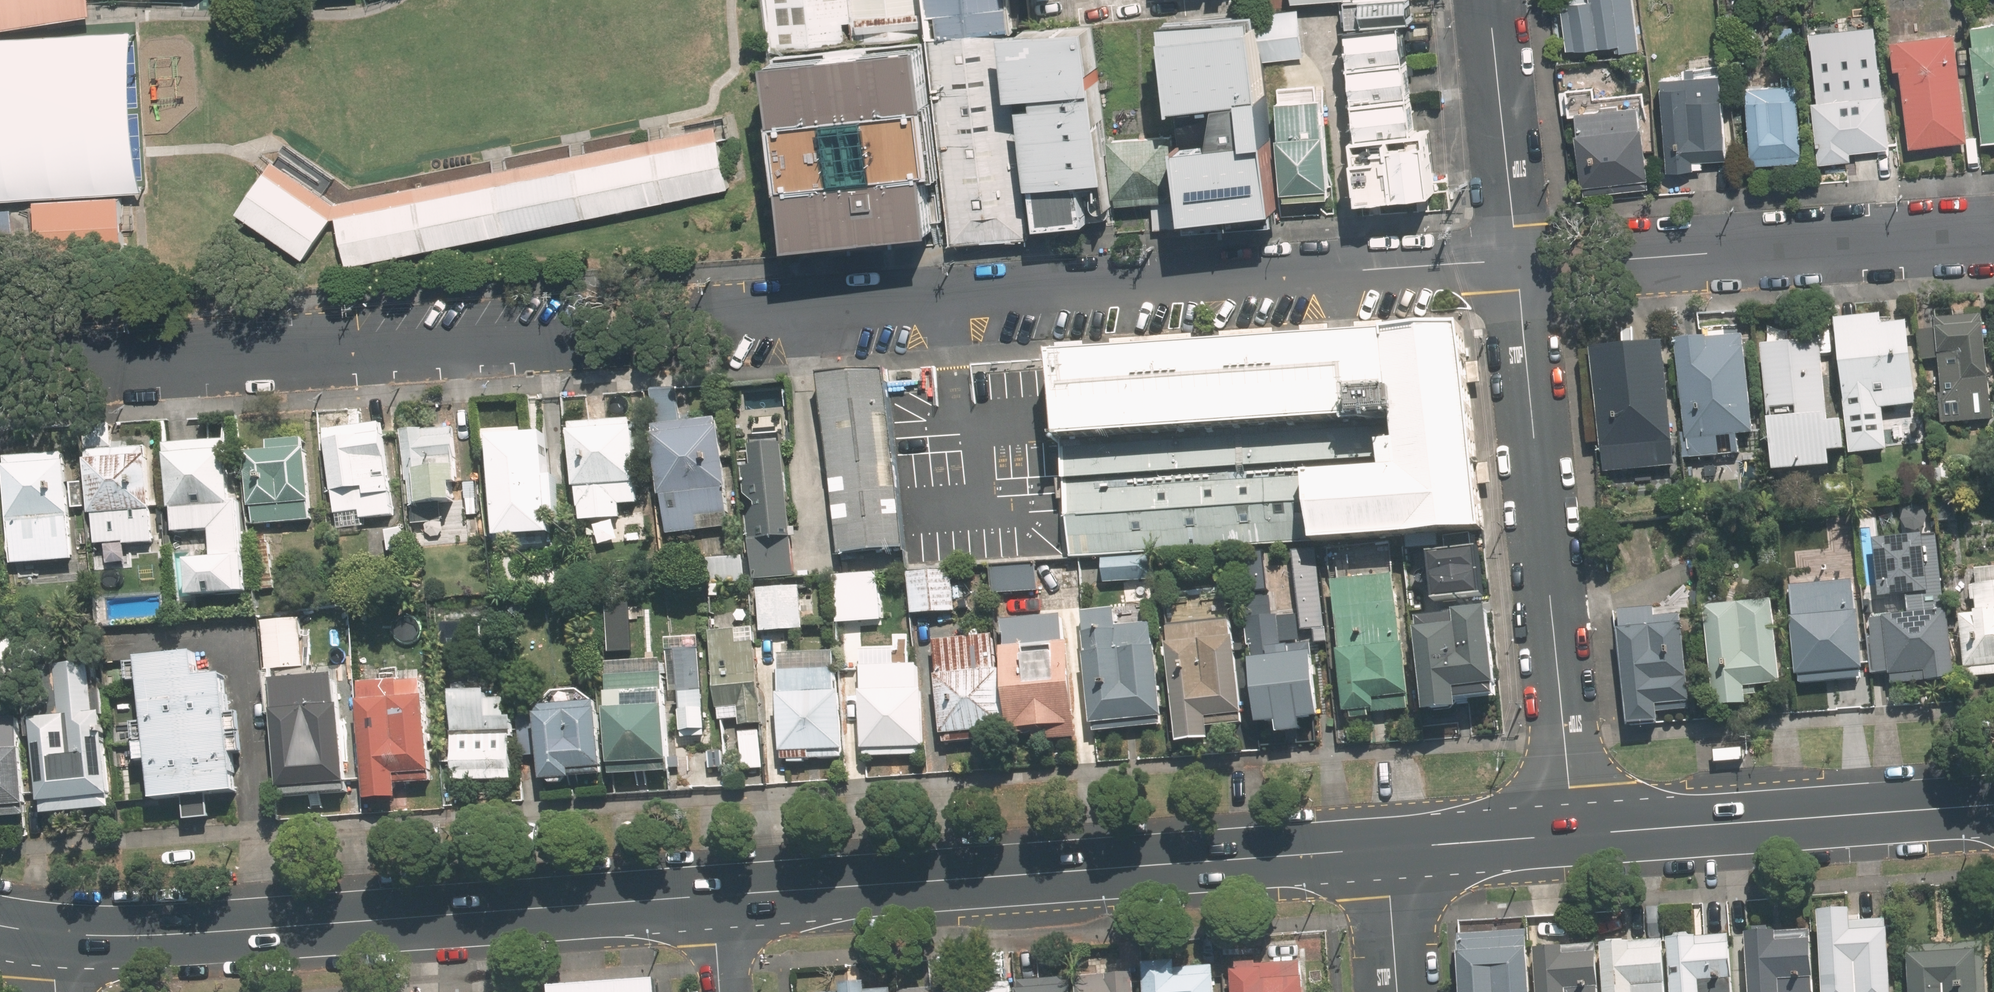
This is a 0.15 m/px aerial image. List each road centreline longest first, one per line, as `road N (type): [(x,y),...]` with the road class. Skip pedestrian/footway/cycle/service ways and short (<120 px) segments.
road 1 (residential): [(1516,261),(715,320),(663,312),(603,339),(562,335),(0,372)]
road 2 (secondary): [(1387,847),(712,894)]
road 3 (secondary): [(712,894),(131,936),(52,933)]
road 4 (residential): [(1573,834),(1516,261)]
road 5 (residential): [(1993,242),(1516,261)]
road 6 (secondary): [(1993,803),(1573,834)]
road 7 (residential): [(1516,261),(1490,0)]
road 8 (secondary): [(1573,834),(1387,847)]
road 9 (residential): [(1397,991),(1387,847)]

